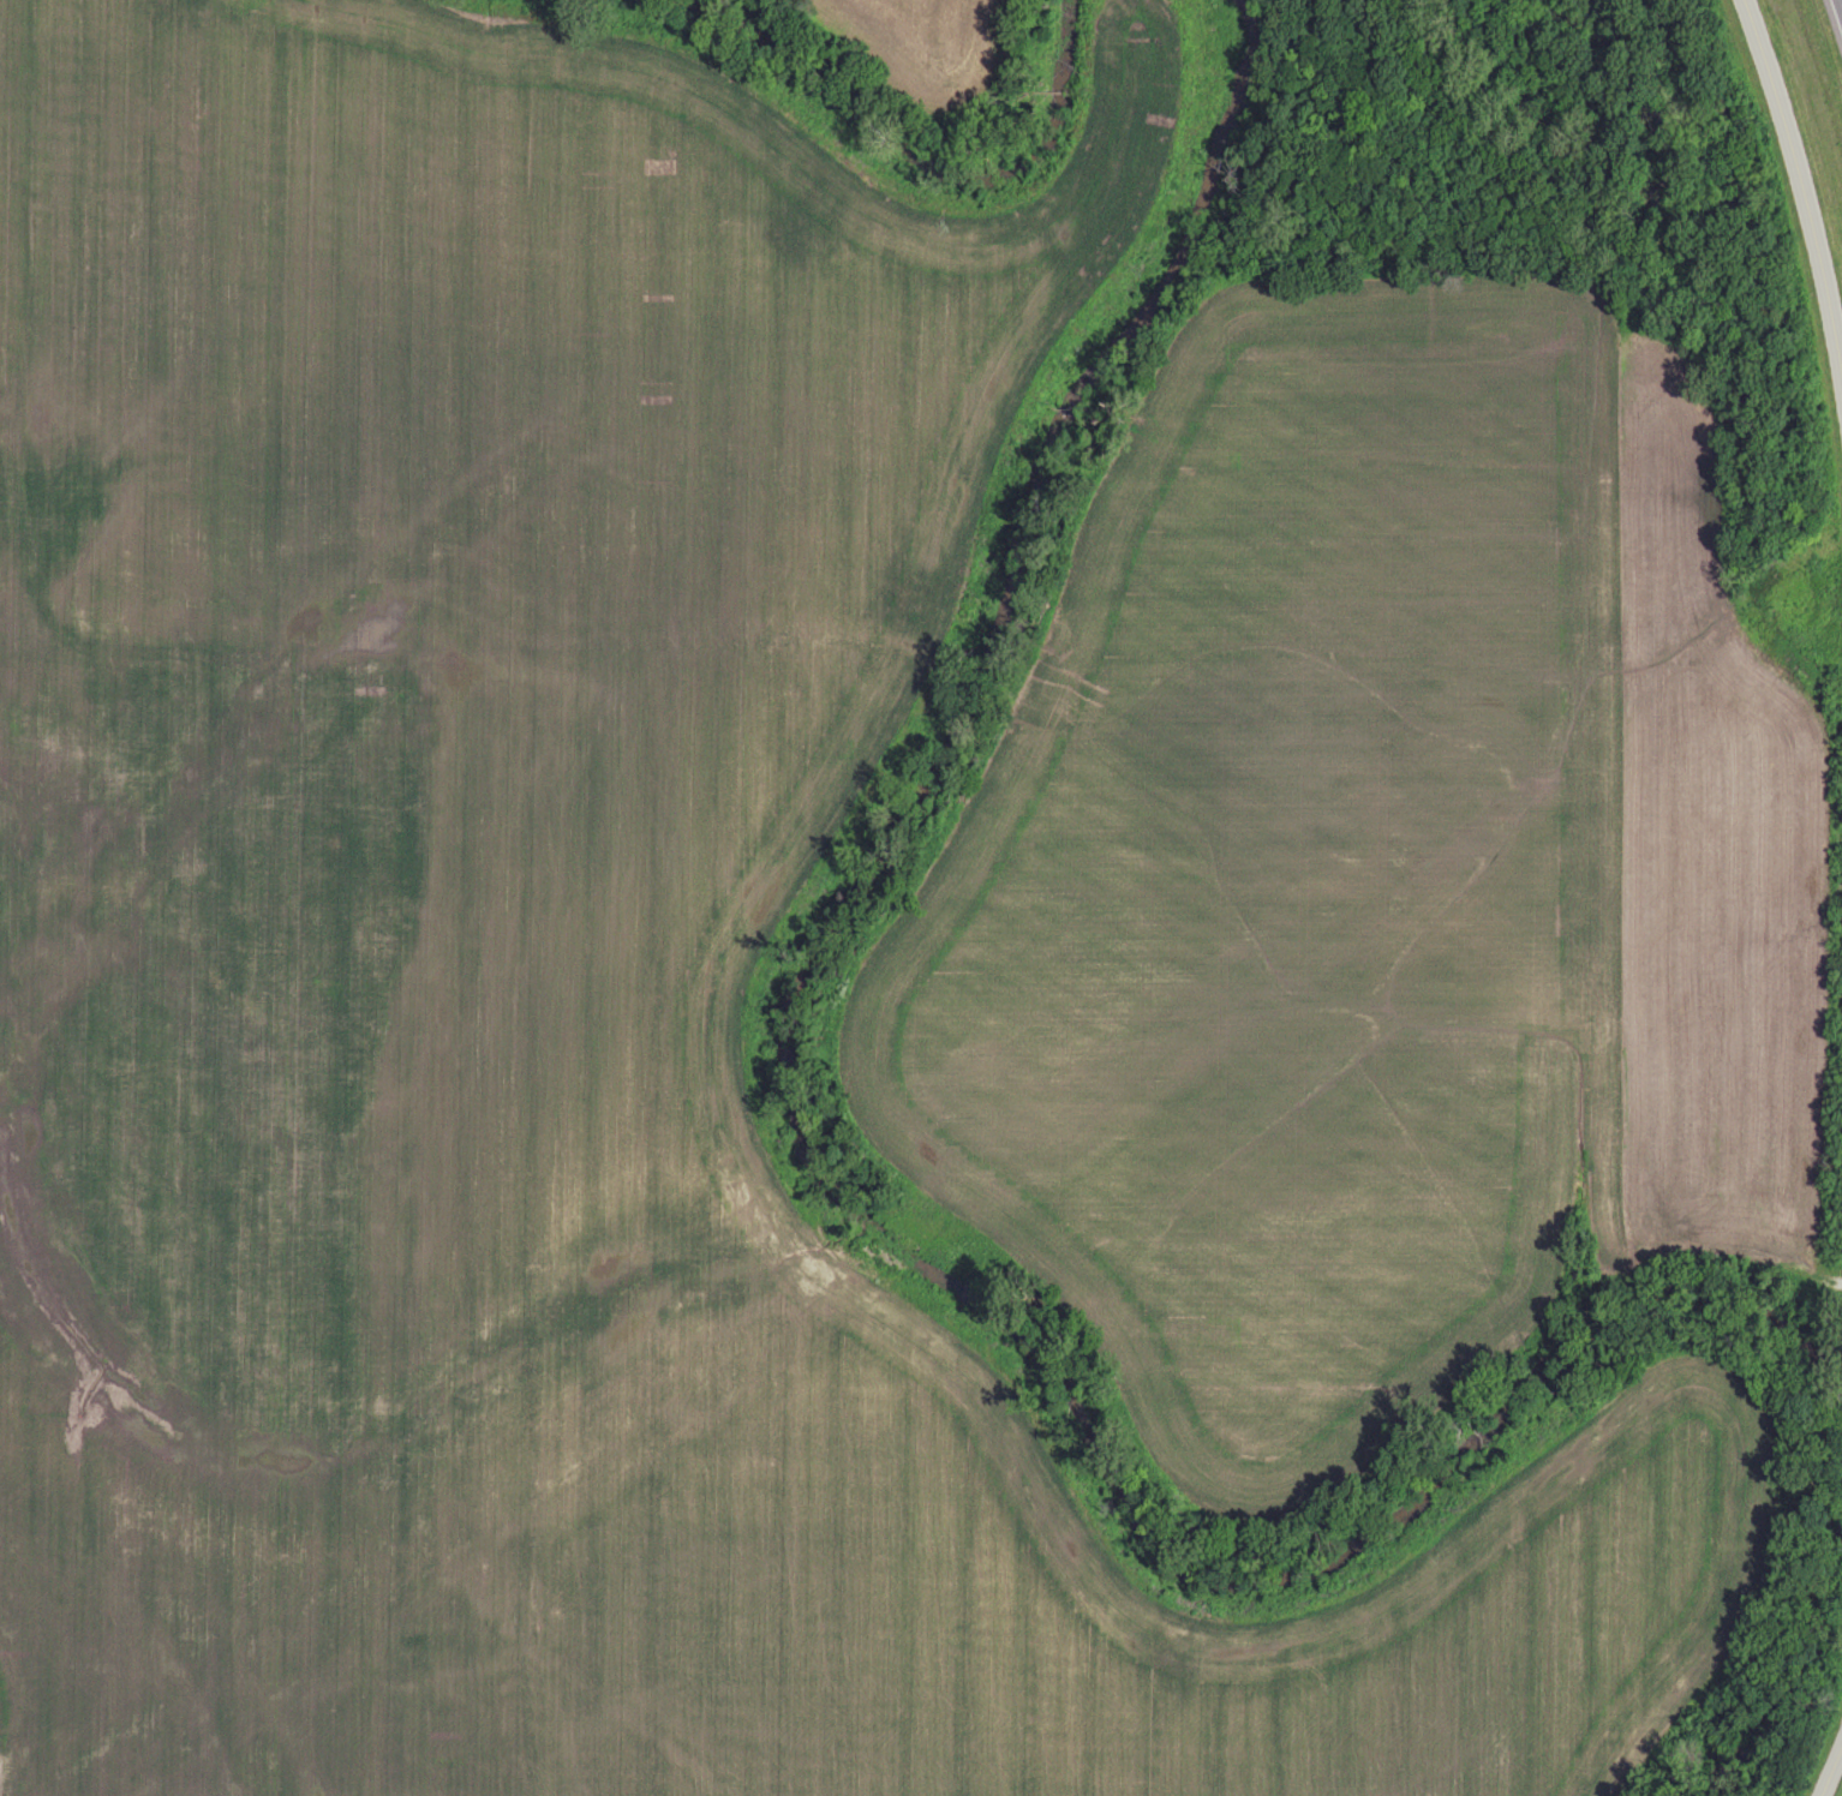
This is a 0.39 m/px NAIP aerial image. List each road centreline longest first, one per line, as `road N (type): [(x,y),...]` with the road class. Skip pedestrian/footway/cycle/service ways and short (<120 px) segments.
road 1 (residential): [(1841,354),(1790,130),(1747,0)]

